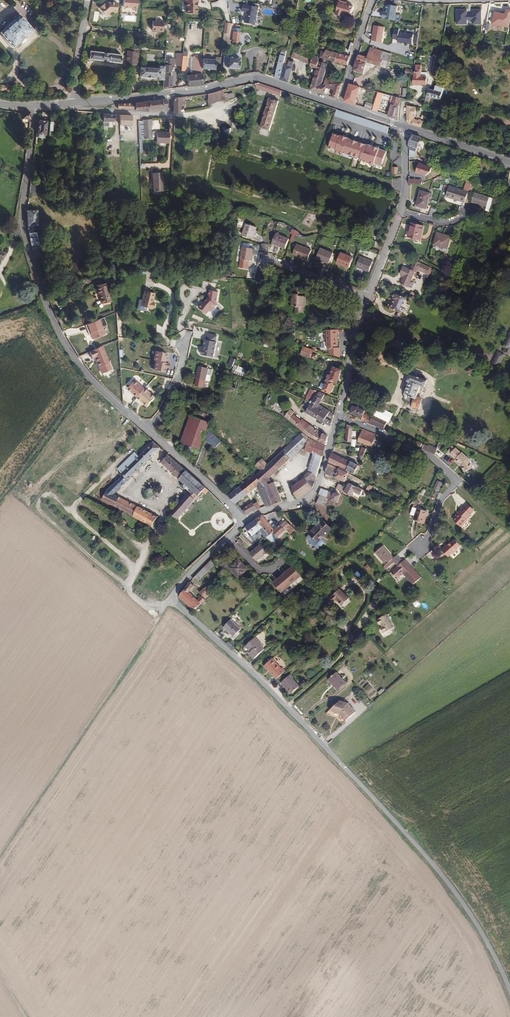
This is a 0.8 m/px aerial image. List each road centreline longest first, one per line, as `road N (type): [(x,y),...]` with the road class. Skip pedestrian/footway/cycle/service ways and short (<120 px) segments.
road 1 (residential): [(148,432),(88,377),(40,291),(22,222),(34,106)]
road 2 (unclassified): [(509,990),(442,874),(333,753)]
road 3 (track): [(160,612),(0,848)]
road 4 (primary): [(340,105),(254,77),(208,90),(76,103)]
road 5 (residential): [(288,705),(173,600),(243,521)]
road 6 (residential): [(339,416),(418,449),(459,480),(414,553)]
road 7 (residential): [(339,416),(310,495),(243,521)]
road 8 (residential): [(243,521),(148,432)]
road 9 (residential): [(288,705),(340,660),(368,613)]
road 10 (residential): [(367,298),(339,416)]

